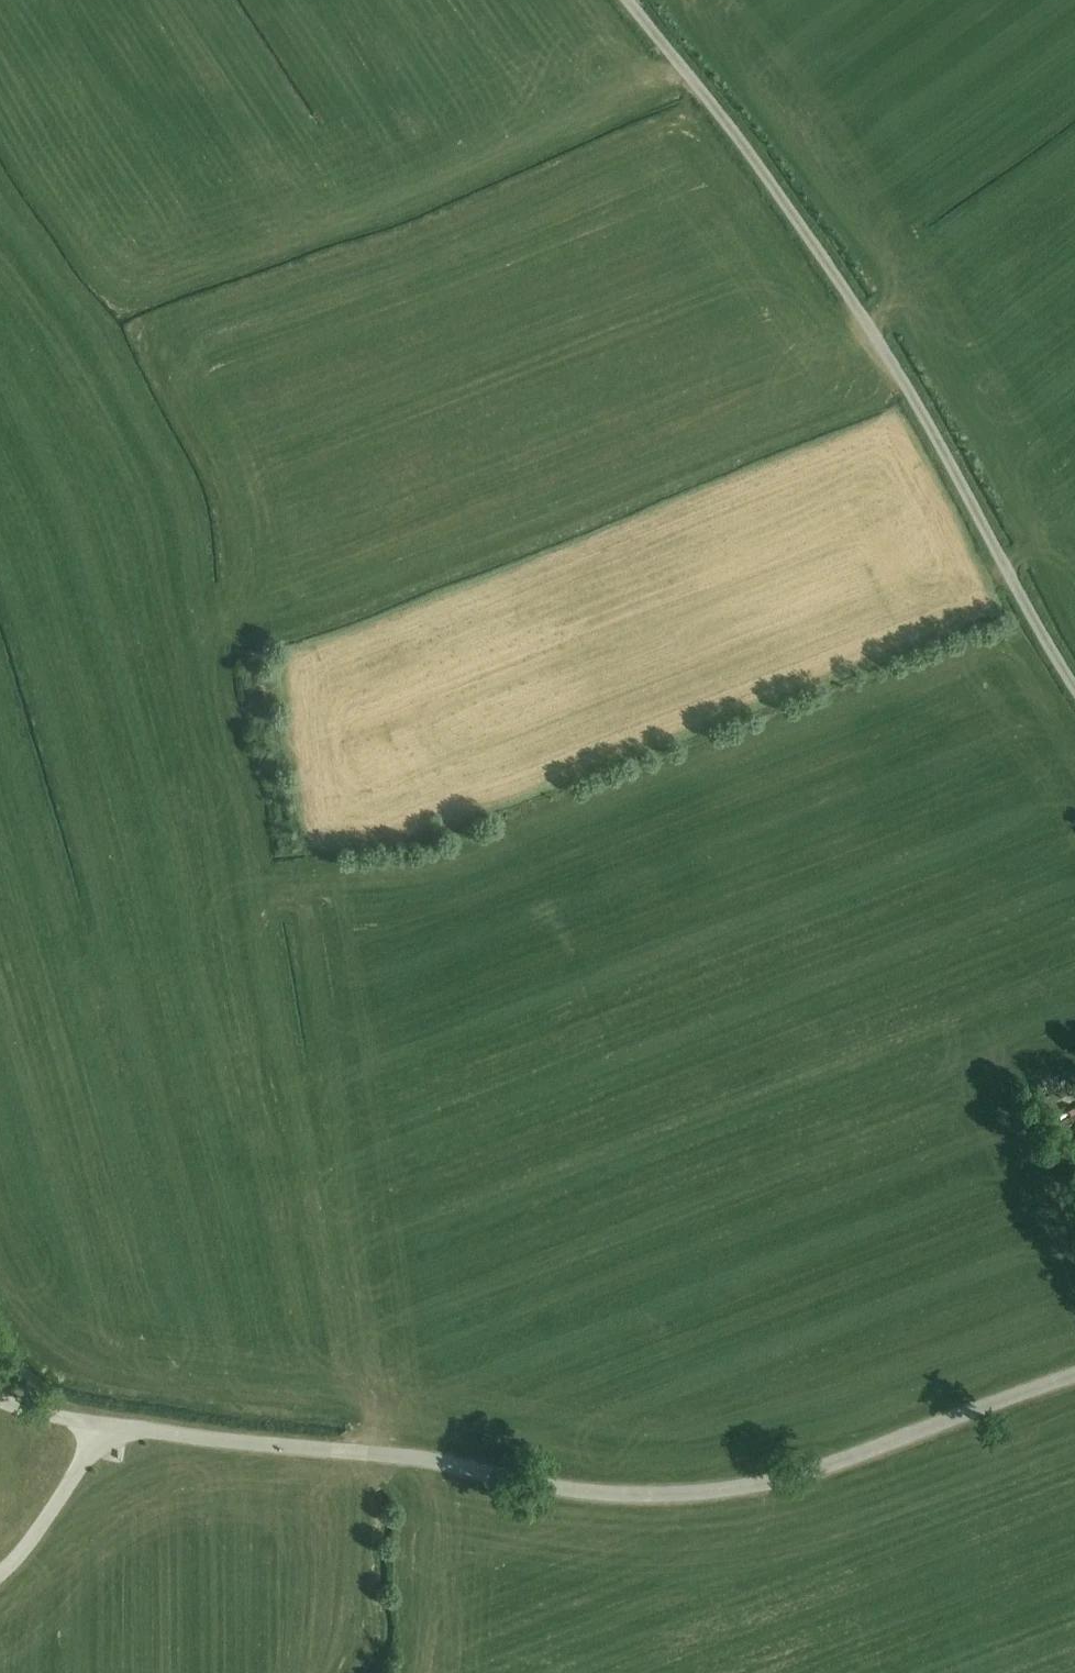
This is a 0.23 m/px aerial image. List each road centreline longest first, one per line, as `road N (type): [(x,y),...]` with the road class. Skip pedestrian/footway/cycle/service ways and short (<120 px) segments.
road 1 (unclassified): [(27,1409),(168,1433),(416,1456),(584,1491),(672,1494),(782,1477),(1074,1375)]
road 2 (unclassified): [(1074,675),(820,247),(628,0)]

